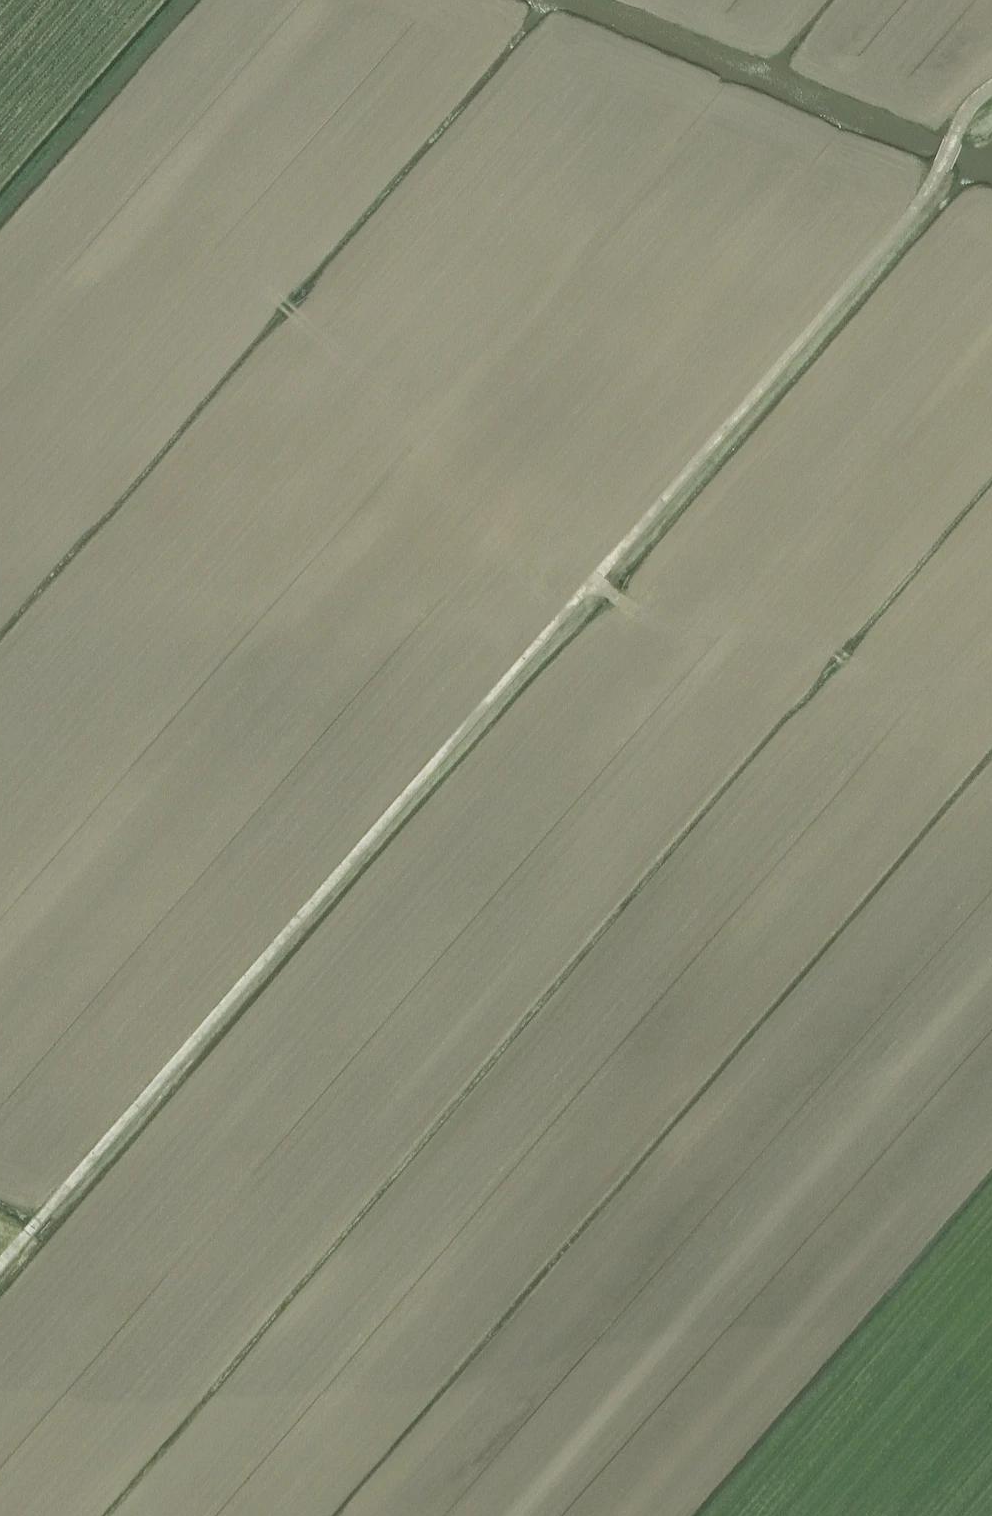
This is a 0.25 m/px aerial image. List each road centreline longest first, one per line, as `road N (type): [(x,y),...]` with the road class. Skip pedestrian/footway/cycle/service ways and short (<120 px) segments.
road 1 (track): [(0,1266),(944,175),(959,124),(991,82)]

